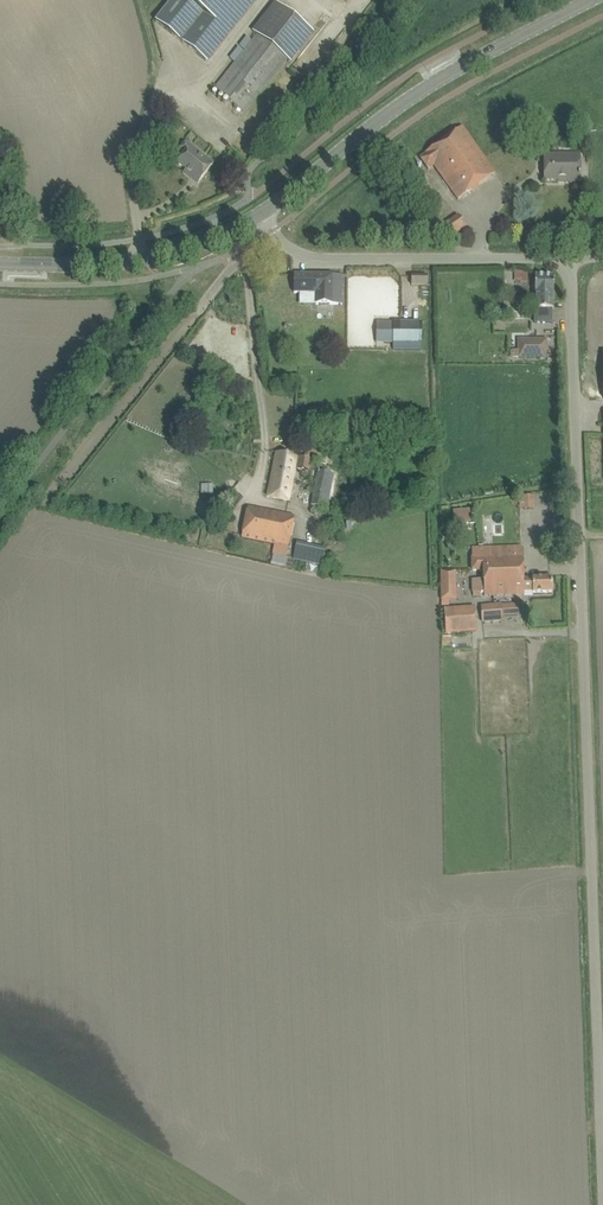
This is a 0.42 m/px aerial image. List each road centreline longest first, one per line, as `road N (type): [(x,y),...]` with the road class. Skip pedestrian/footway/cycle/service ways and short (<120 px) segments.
road 1 (unclassified): [(602,1193),(569,258)]
road 2 (tertiary): [(259,214),(418,92),(589,0)]
road 3 (unclassified): [(569,258),(315,258),(287,247),(259,214)]
road 4 (tertiary): [(0,263),(156,257),(259,214)]
road 5 (track): [(140,238),(130,171),(161,83)]

